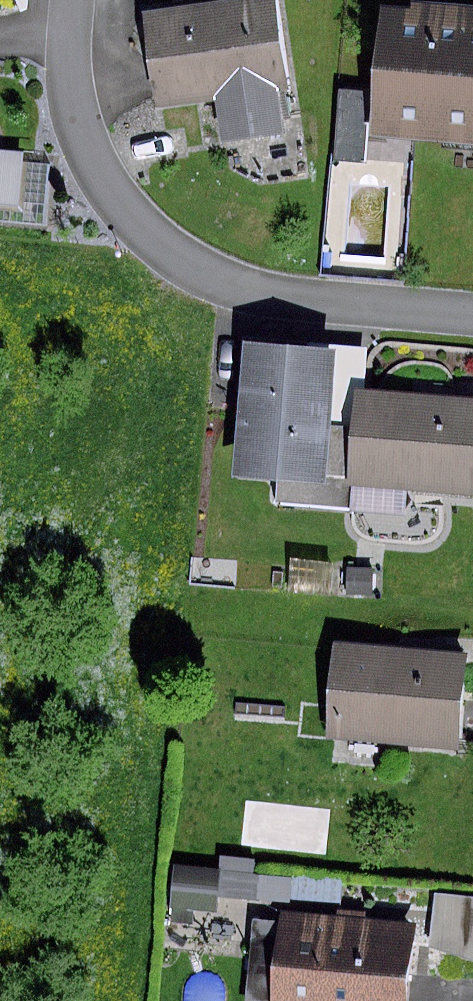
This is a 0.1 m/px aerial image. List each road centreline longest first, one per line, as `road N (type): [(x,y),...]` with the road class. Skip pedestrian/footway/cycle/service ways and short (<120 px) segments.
road 1 (residential): [(74,0),(76,109),(96,166),(168,250),(230,283),(472,309)]

